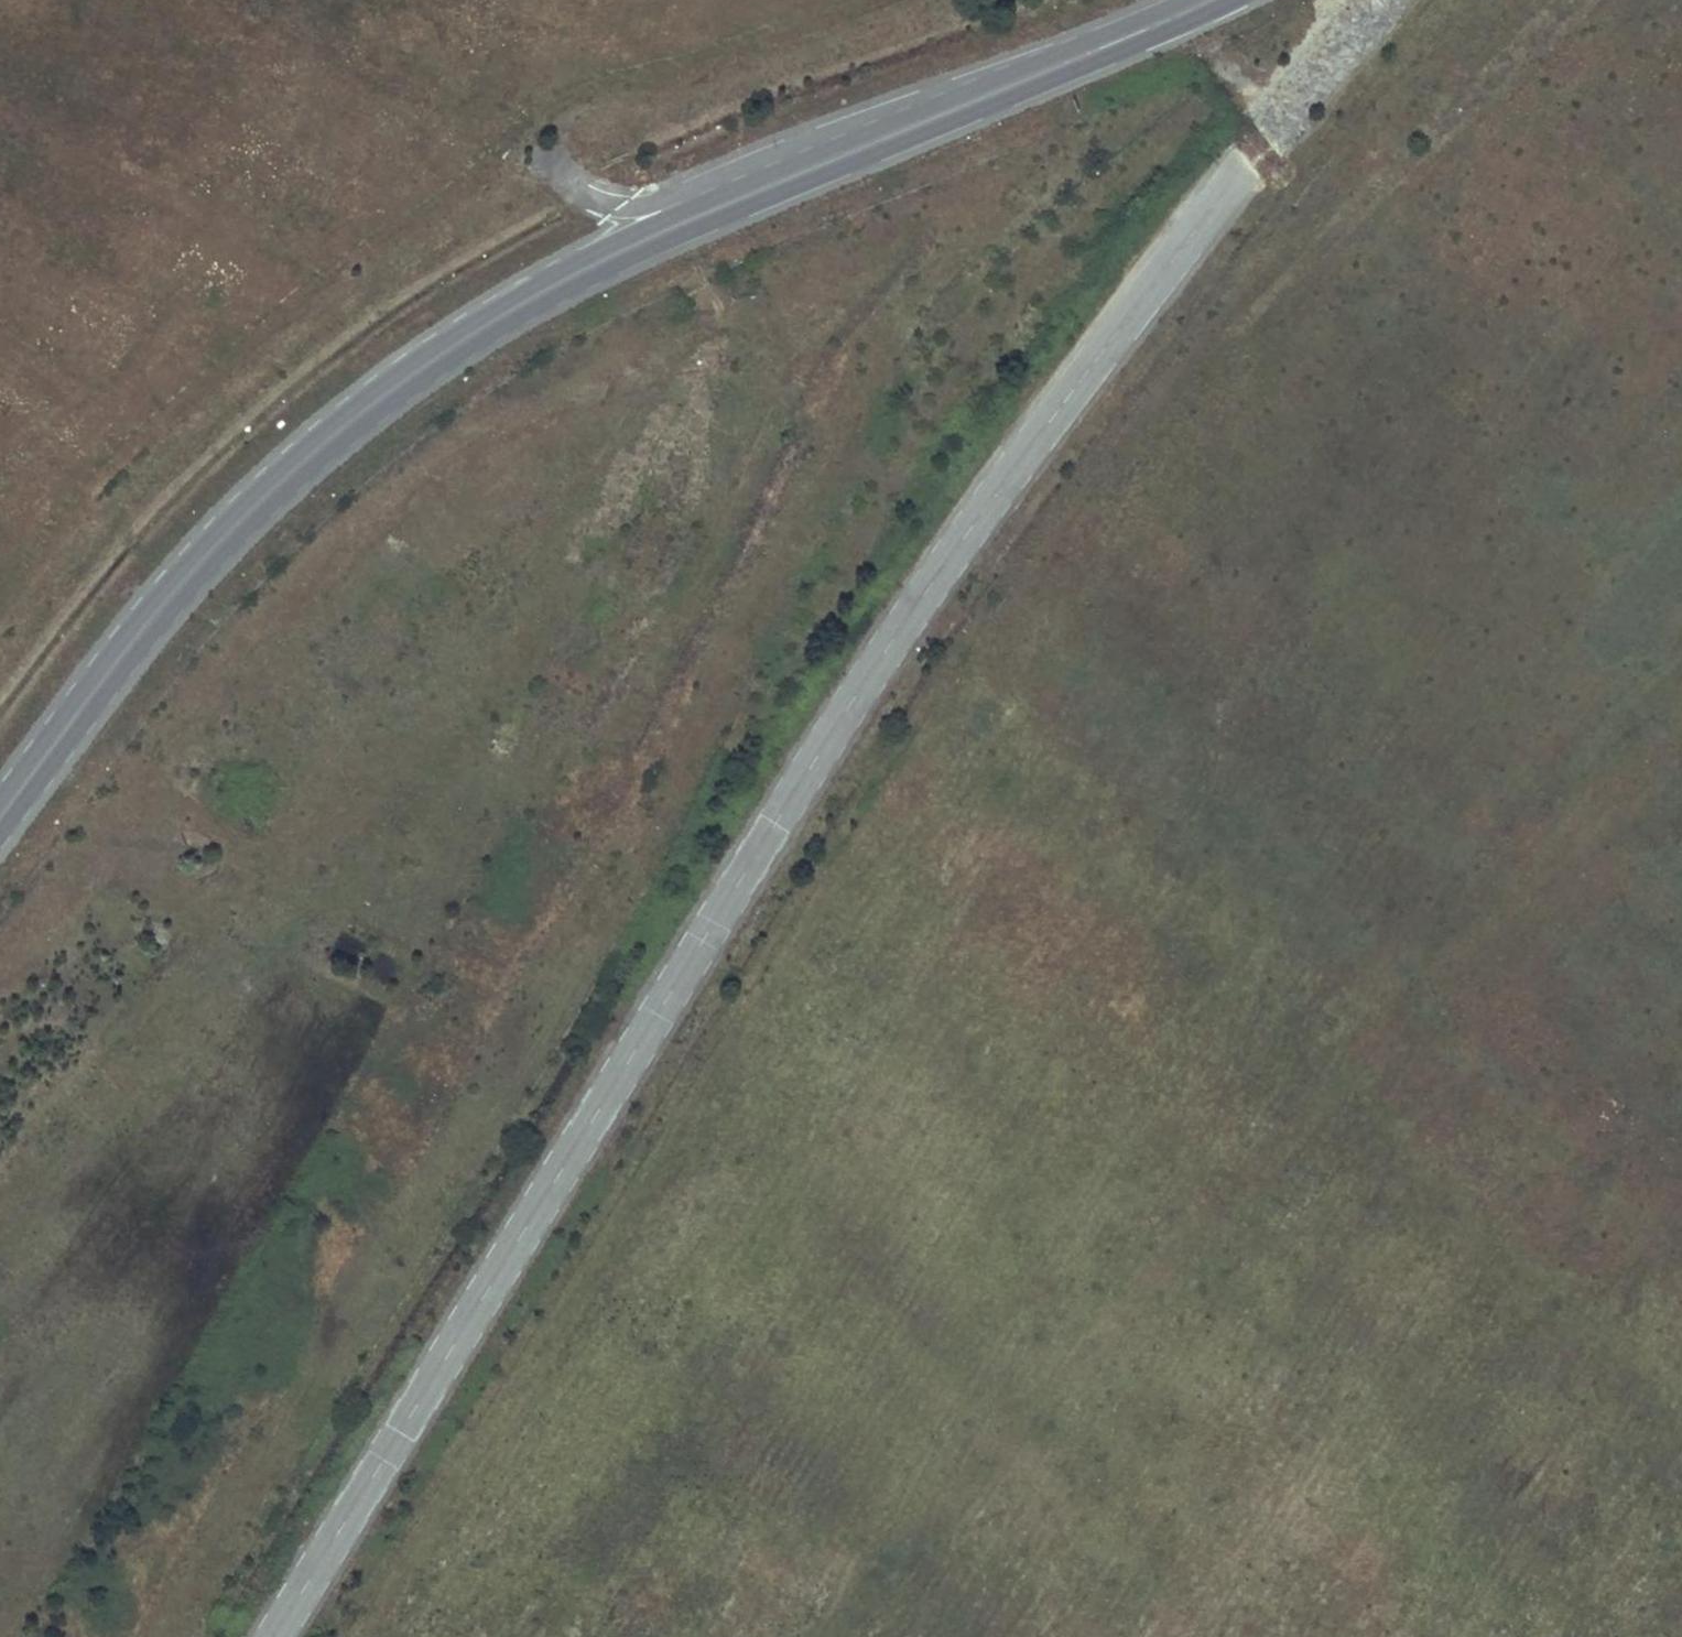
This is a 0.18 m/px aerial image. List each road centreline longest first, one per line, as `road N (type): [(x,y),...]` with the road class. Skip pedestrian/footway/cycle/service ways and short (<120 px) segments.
road 1 (secondary): [(0,820),(227,530),(433,356),(563,279),(733,199),(1206,0)]

